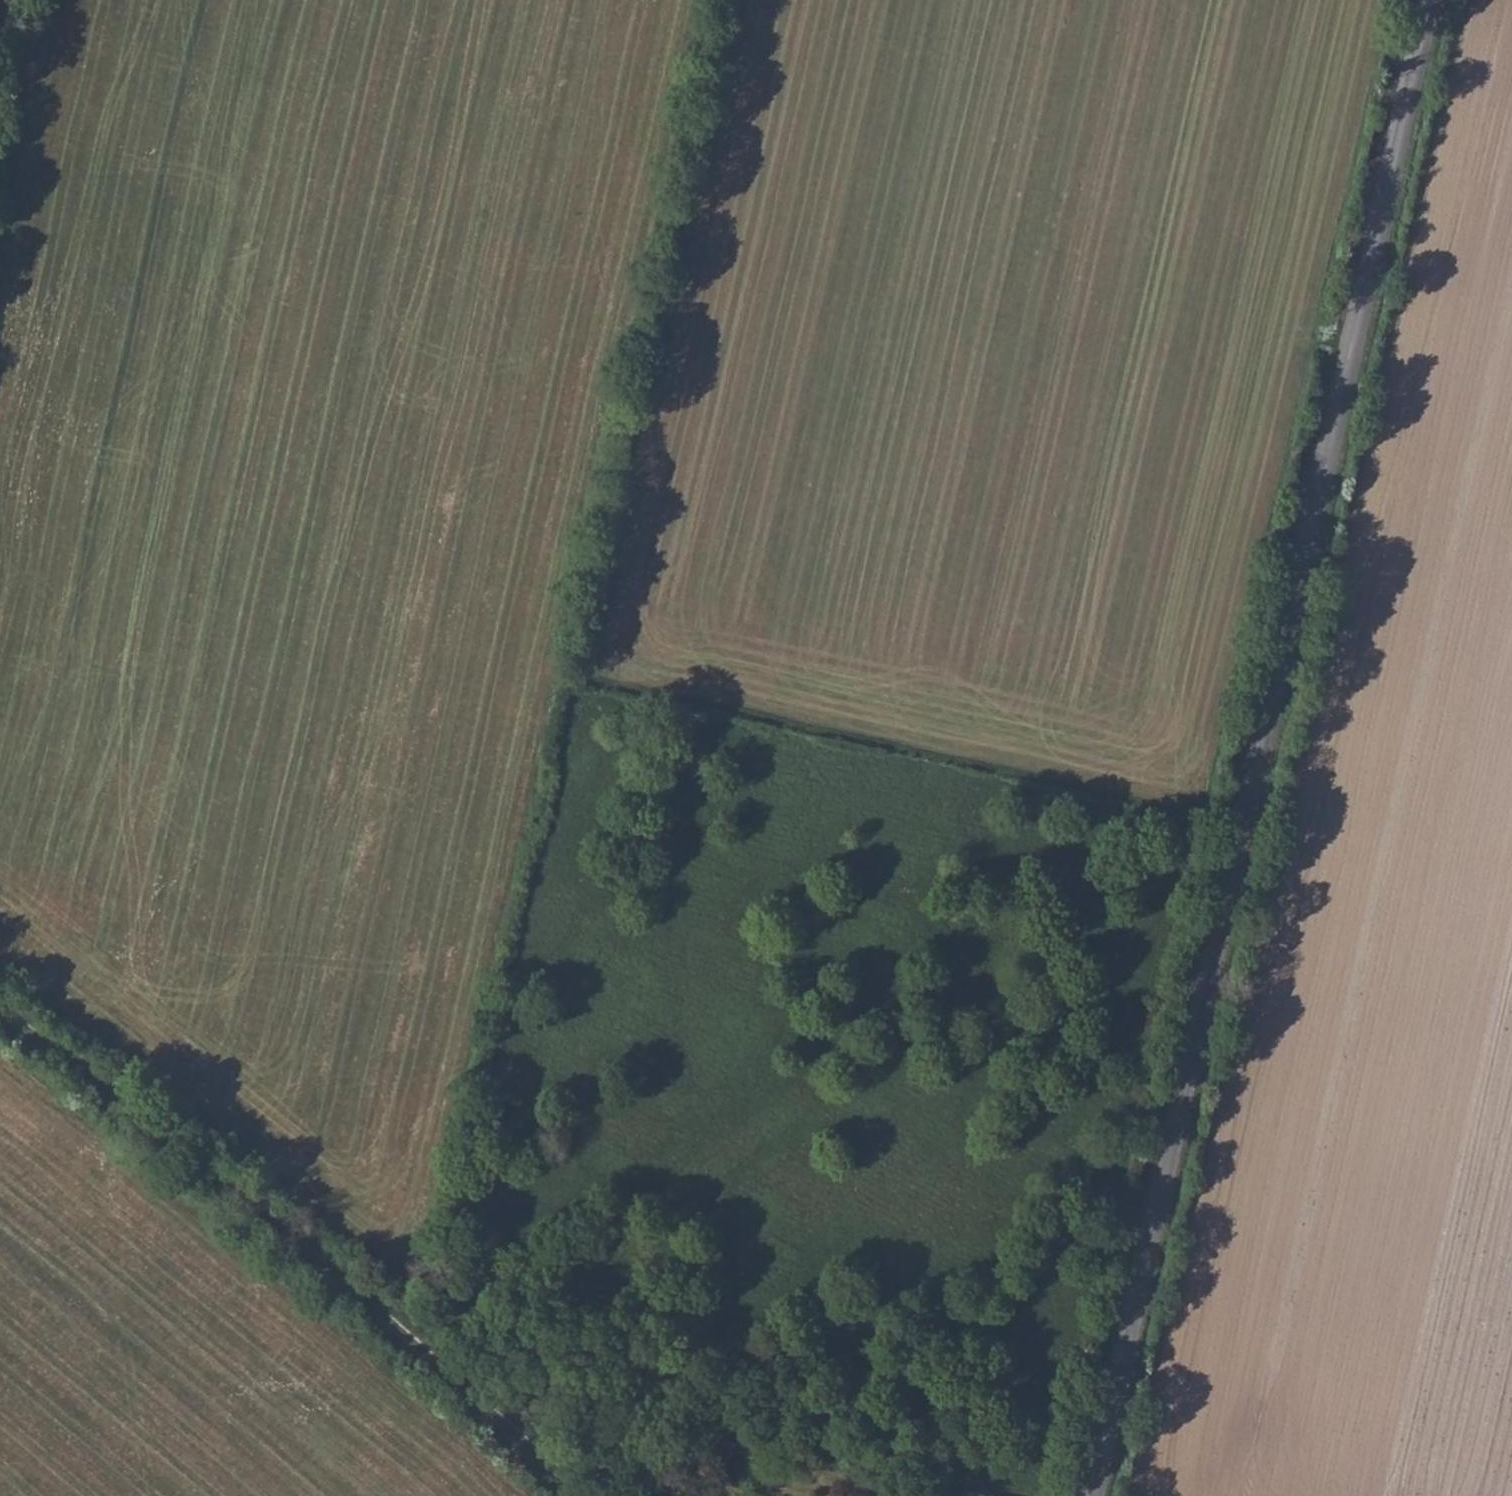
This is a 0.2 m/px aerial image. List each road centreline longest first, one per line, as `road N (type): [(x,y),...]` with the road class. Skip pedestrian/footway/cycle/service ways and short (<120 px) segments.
road 1 (unclassified): [(1430,0),(1095,1495)]
road 2 (track): [(0,1005),(434,1353),(582,1495)]

